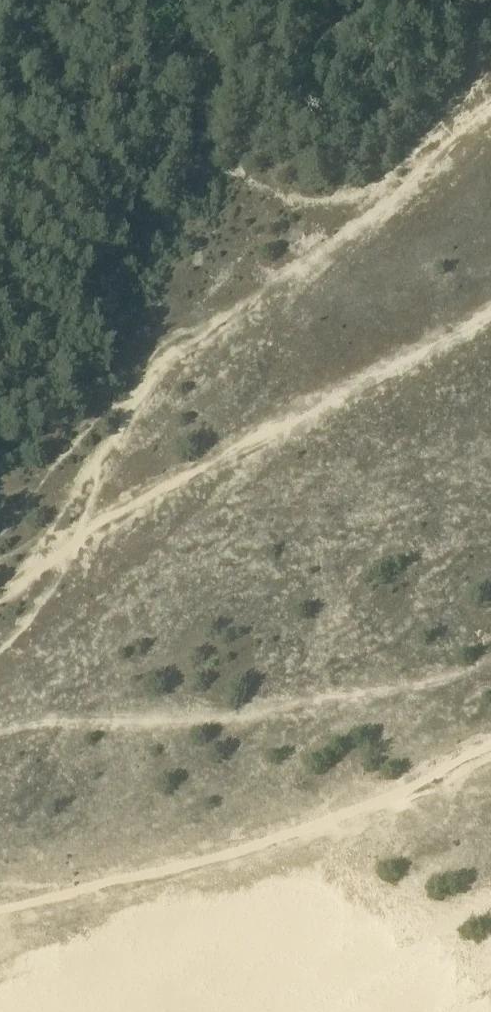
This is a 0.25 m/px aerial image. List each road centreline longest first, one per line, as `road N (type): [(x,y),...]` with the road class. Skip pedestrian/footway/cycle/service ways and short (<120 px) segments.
road 1 (track): [(490,120),(413,191),(246,288),(149,369),(100,450),(93,508),(46,556),(0,585)]

